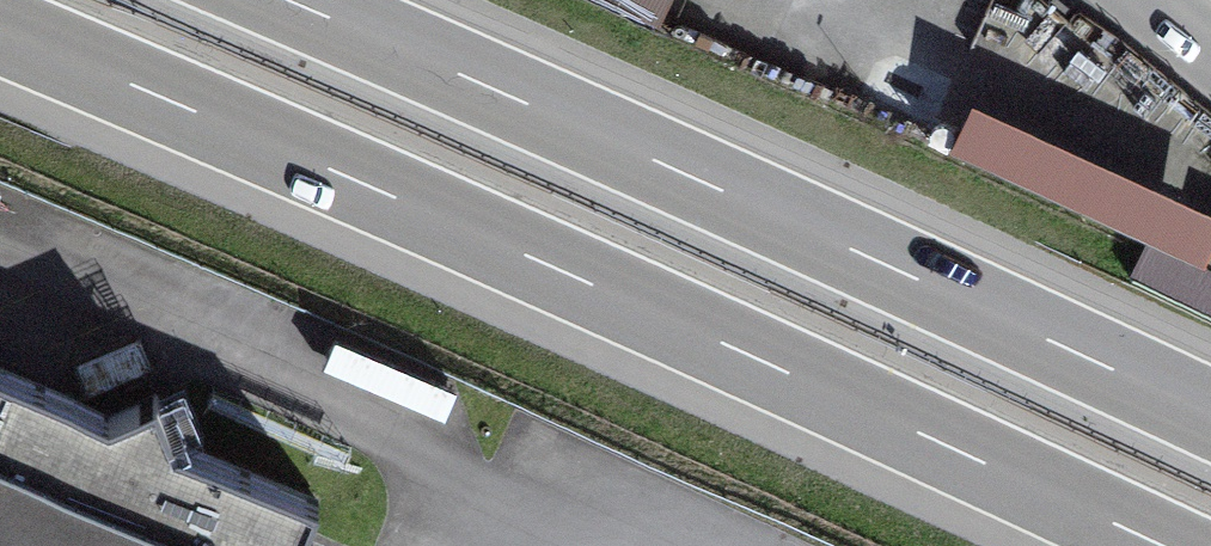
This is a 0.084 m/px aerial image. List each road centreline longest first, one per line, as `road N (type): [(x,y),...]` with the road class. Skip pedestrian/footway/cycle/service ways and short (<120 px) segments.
road 1 (motorway): [(0,32),(545,265),(1159,545)]
road 2 (motorway): [(1210,412),(294,0)]

